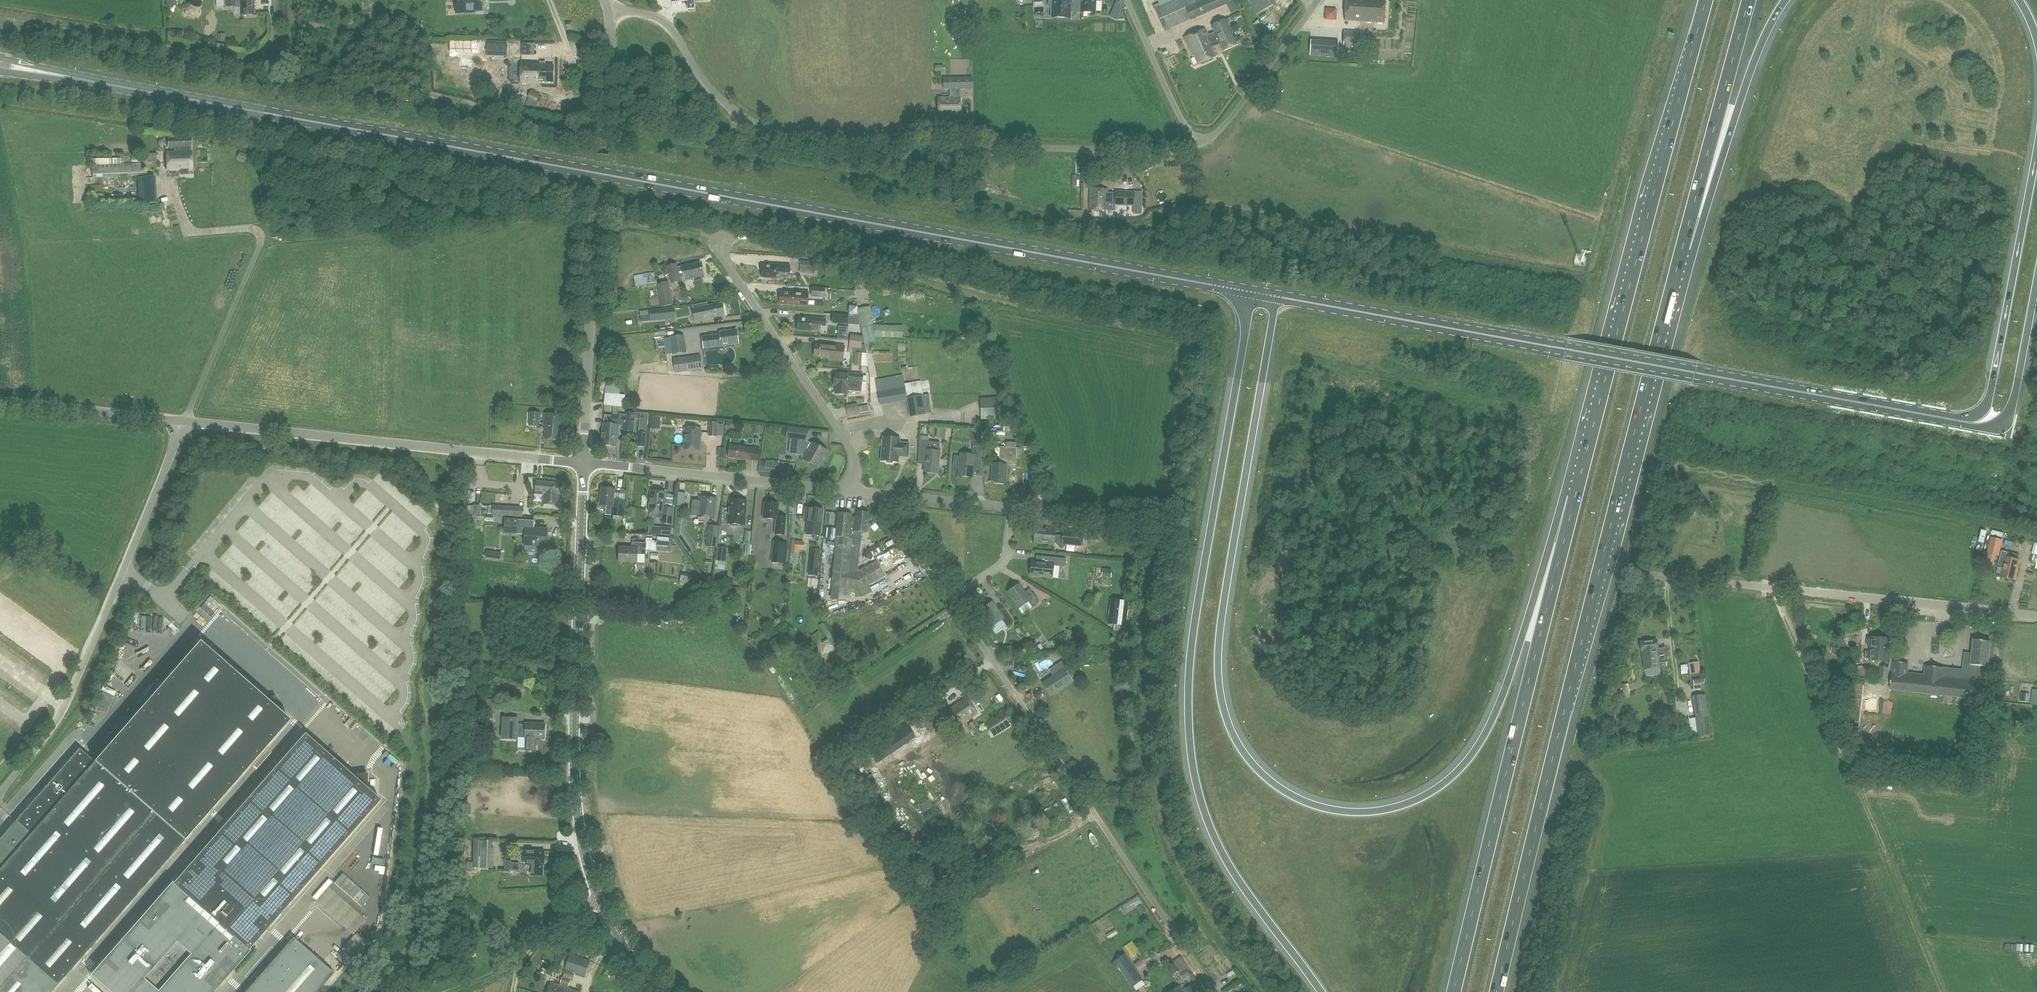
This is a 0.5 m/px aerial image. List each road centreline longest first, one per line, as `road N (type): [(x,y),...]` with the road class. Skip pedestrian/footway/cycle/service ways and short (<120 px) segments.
road 1 (primary): [(1252,292),(220,103)]
road 2 (motorway): [(1574,498),(1489,724),(1452,775),(1413,801),(1371,811),(1330,809),(1283,790),(1233,737),(1217,663),(1276,296)]
road 3 (motorway): [(1497,991),(1682,251)]
road 4 (motorway): [(1252,292),(1191,630),(1189,742),(1214,839),(1322,991)]
road 5 (primary): [(1975,424),(1276,296)]
road 6 (unclassified): [(609,11),(661,20),(720,99),(797,139),(1193,146)]
road 7 (tertiary): [(663,991),(598,899),(581,836),(574,749),(585,464)]
road 8 (motorway): [(1705,0),(1574,498)]
road 9 (motorway): [(1574,498),(1452,991)]
road 10 (unclassified): [(1214,991),(951,598)]
road 11 (tertiary): [(585,464),(609,11)]
road 12 (unclassified): [(0,793),(65,706),(185,421)]
road 13 (unclassified): [(585,464),(185,421)]
road 14 (unclassified): [(2036,615),(1652,574)]
road 15 (unclassified): [(276,0),(271,46),(242,61),(0,19)]
road 16 (unclassified): [(185,421),(260,238),(249,228),(194,231),(174,196)]
road 17 (unclassified): [(853,491),(846,441),(710,233)]
road 18 (motorway): [(2036,137),(1992,387),(1975,424)]
road 19 (motorway): [(1682,251),(1788,0)]
road 20 (unclassified): [(853,491),(585,464)]
road 21 (motorway): [(1682,251),(1750,0)]
road 22 (primary): [(220,103),(0,53)]
road 23 (primary): [(0,74),(136,99),(220,103)]
road 24 (track): [(1942,991),(1866,810)]
road 25 (unclassified): [(1193,146),(1227,121),(1317,0)]
road 26 (unclassified): [(185,421),(0,402)]
road 27 (unclassified): [(1193,146),(1126,0)]
road 28 (motorway): [(1999,425),(2015,395),(2036,281)]
road 29 (unclassified): [(1012,507),(889,496)]

